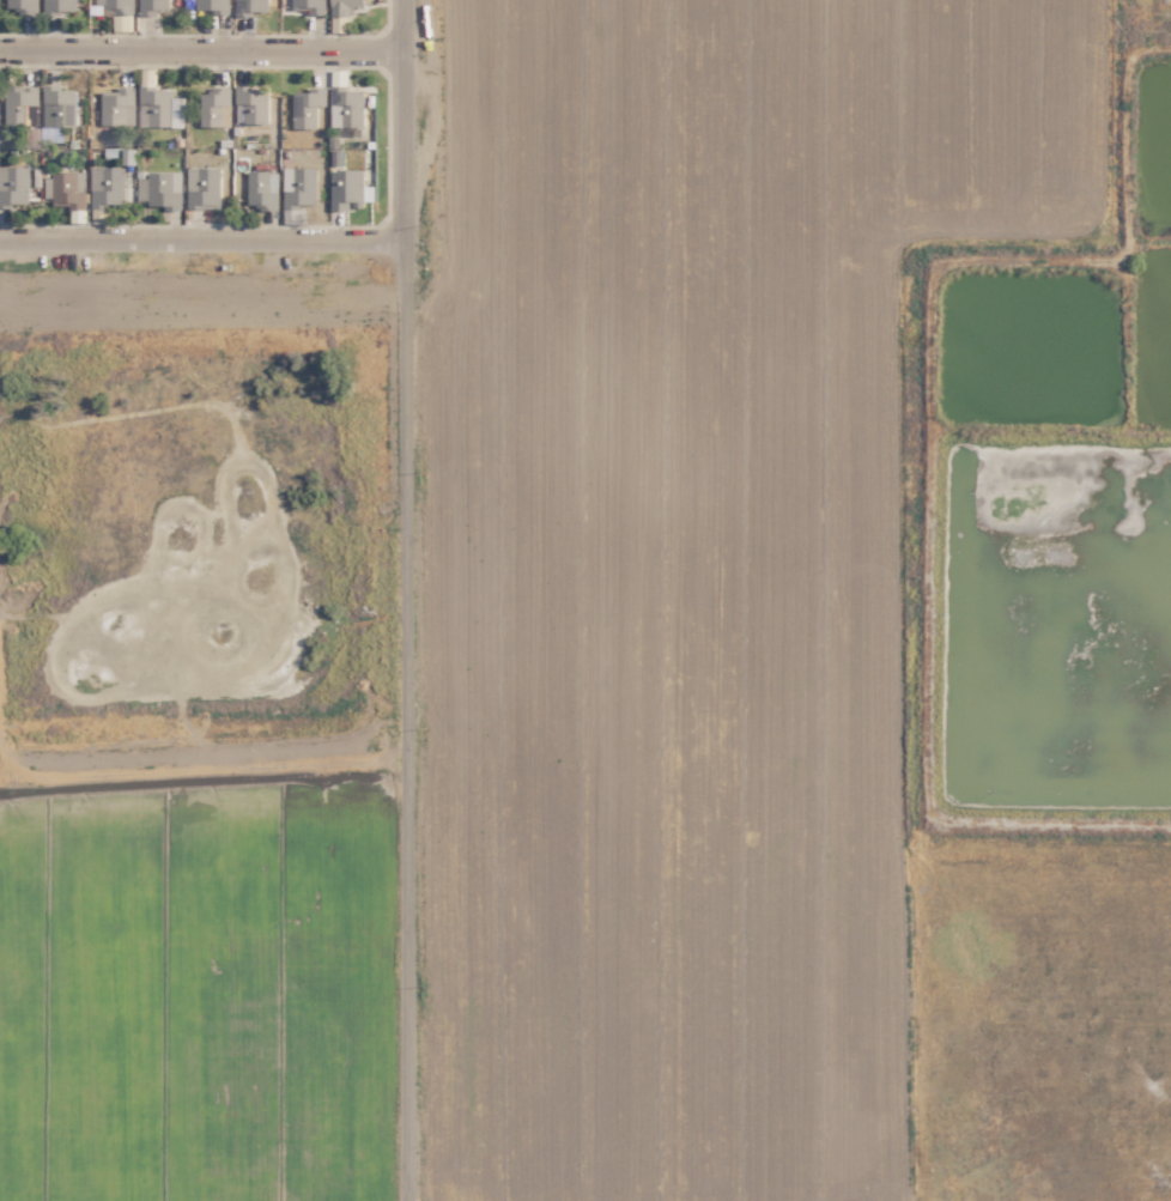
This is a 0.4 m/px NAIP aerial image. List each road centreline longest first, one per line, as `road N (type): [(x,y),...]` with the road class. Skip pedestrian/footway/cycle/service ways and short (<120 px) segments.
road 1 (residential): [(410,1200),(406,0)]
road 2 (residential): [(0,241),(407,242)]
road 3 (residential): [(0,51),(406,53)]

